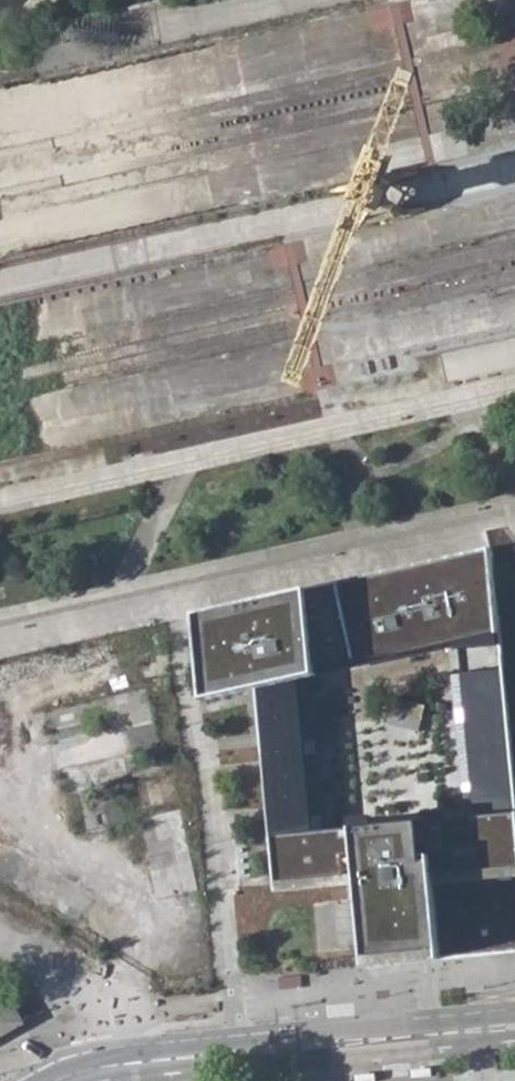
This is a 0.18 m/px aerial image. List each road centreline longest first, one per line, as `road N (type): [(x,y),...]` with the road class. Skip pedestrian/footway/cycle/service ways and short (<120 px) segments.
road 1 (secondary): [(514,1025),(119,1065),(58,1080)]

